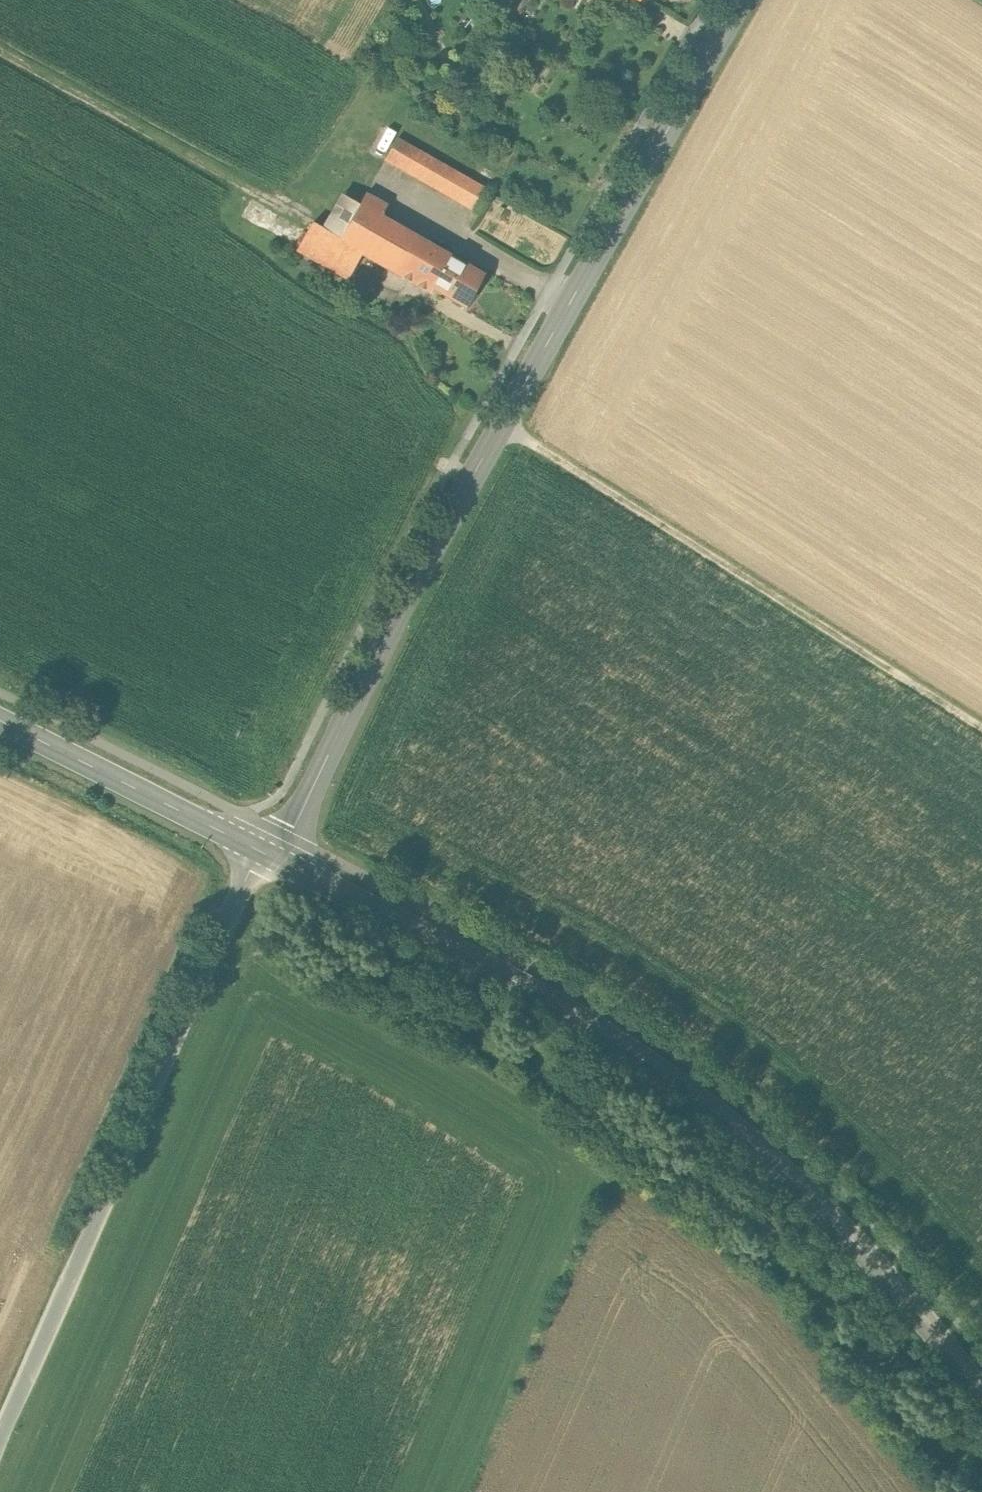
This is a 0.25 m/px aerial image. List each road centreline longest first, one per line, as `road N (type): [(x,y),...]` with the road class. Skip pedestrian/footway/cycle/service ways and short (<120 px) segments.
road 1 (tertiary): [(269,855),(295,826),(418,573),(740,0)]
road 2 (tertiary): [(269,855),(505,969),(634,1046),(745,1130),(835,1212),(981,1383)]
road 3 (unclassified): [(0,1442),(245,881),(269,855)]
road 4 (track): [(501,424),(981,725)]
road 5 (track): [(286,208),(0,50)]
road 6 (tertiary): [(0,720),(269,855)]

